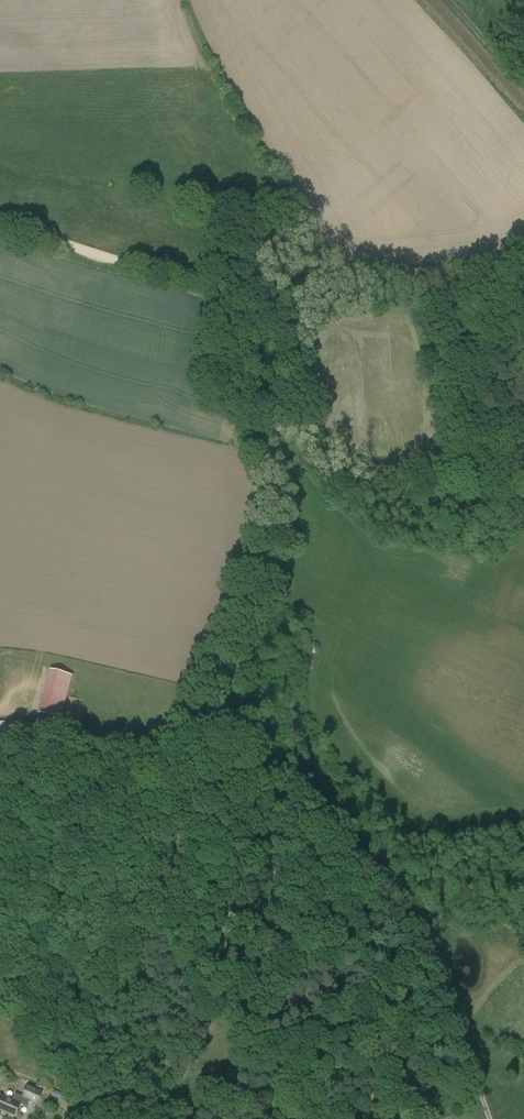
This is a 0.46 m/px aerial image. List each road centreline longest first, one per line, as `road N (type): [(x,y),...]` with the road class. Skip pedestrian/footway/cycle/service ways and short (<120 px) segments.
road 1 (track): [(489,1118),(436,979),(261,774),(235,712),(237,668),(270,579),(278,523),(276,289)]
road 2 (track): [(276,289),(116,260),(0,216)]
road 3 (track): [(523,255),(462,271),(276,289)]

